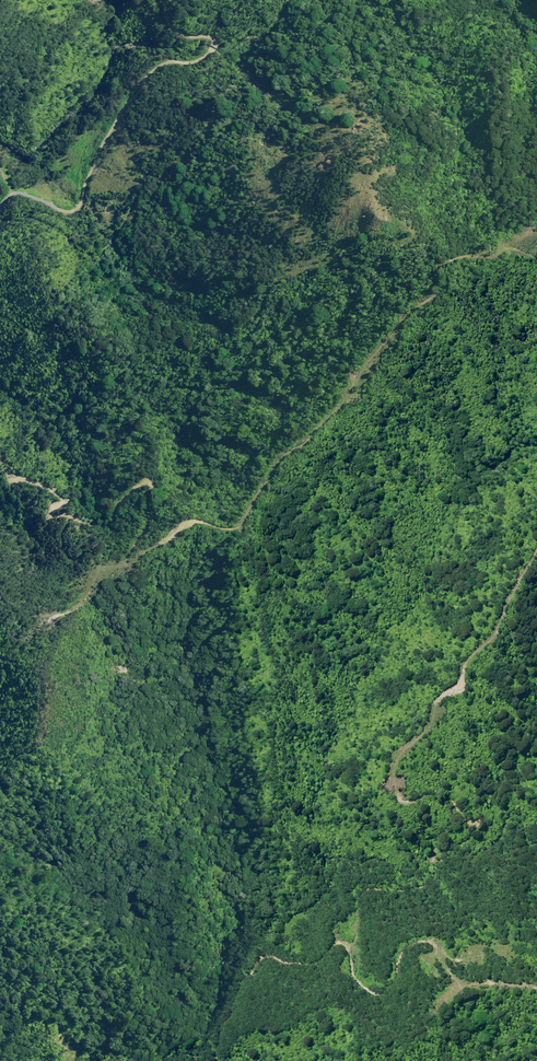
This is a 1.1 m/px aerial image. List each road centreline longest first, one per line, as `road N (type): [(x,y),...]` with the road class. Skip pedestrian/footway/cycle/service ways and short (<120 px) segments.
road 1 (track): [(0,459),(54,485),(45,505),(94,514),(148,478),(150,516),(133,570),(198,532),(245,537),(282,466),(345,417),(431,309),(447,277),(514,251),(536,260)]
road 2 (unclassified): [(161,0),(177,34),(213,39),(216,49),(148,76),(101,149),(80,209),(65,212),(18,194),(0,208)]
road 3 (track): [(200,1060),(220,1044),(253,966),(263,958),(310,961),(323,954),(356,927),(355,892),(363,884),(419,873),(424,864)]
road 4 (track): [(536,583),(499,653),(400,773),(398,789),(424,825),(424,864)]

